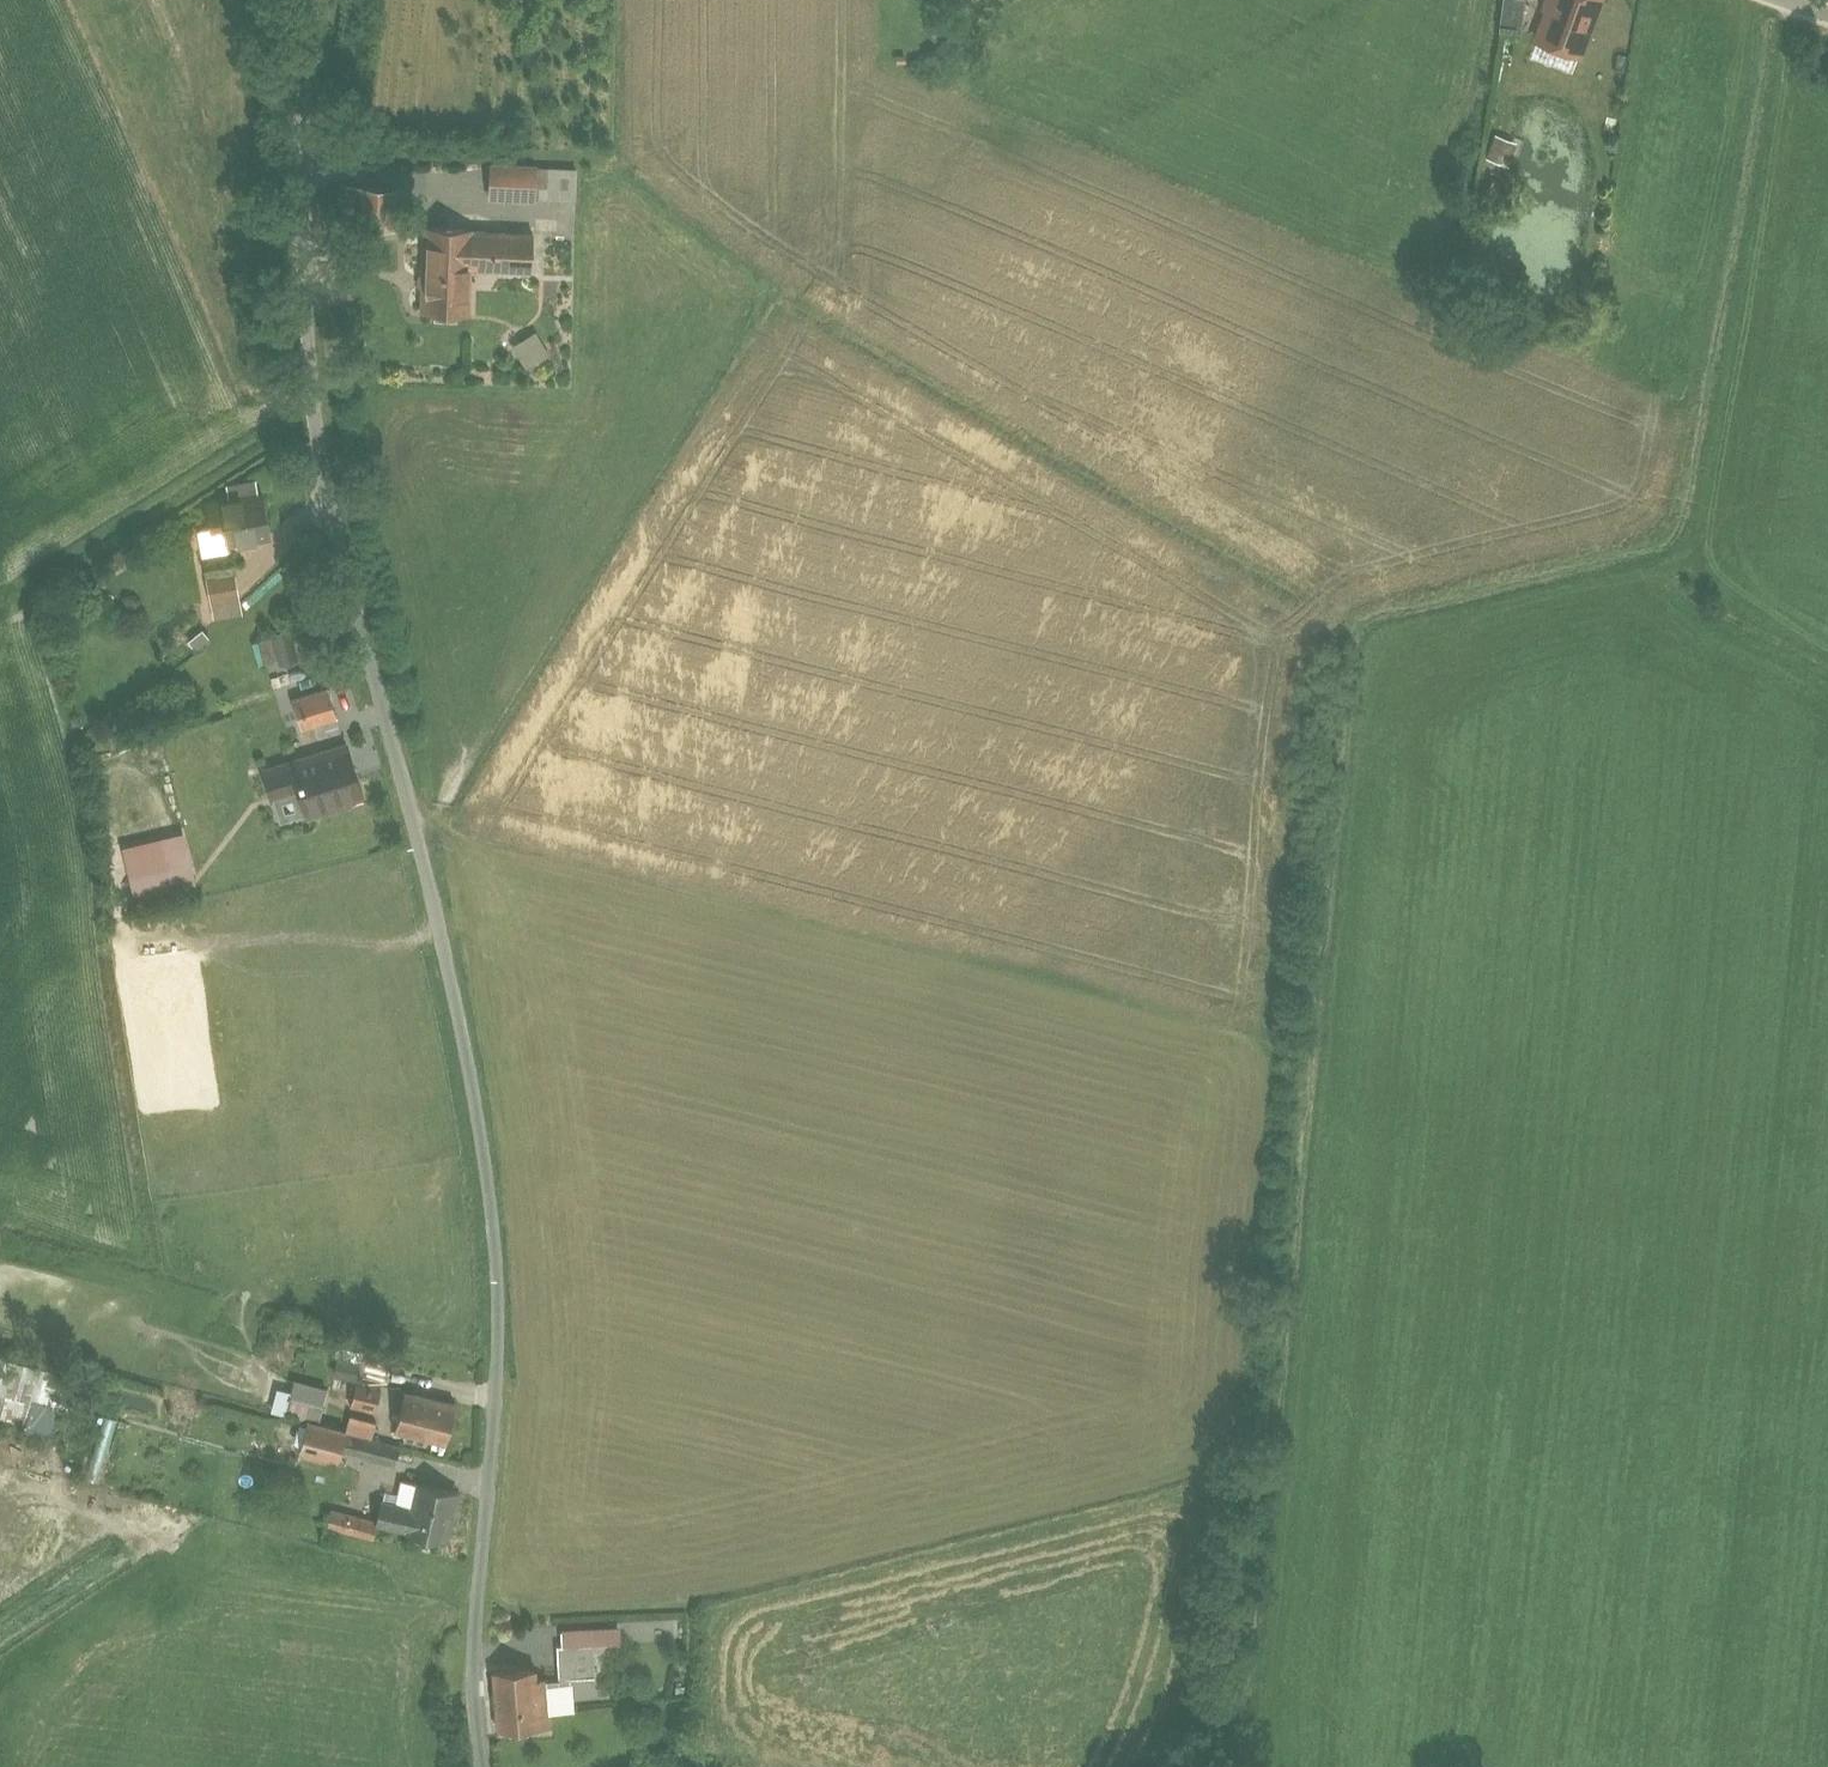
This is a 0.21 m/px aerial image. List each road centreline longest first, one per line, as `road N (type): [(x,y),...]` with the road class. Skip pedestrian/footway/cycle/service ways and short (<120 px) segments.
road 1 (residential): [(324,0),(319,370),(332,475),(454,943),(495,1183),(504,1297),(480,1654),(489,1766)]
road 2 (track): [(1655,541),(1391,609),(1373,623),(1260,1659),(1251,1705),(1220,1766)]

